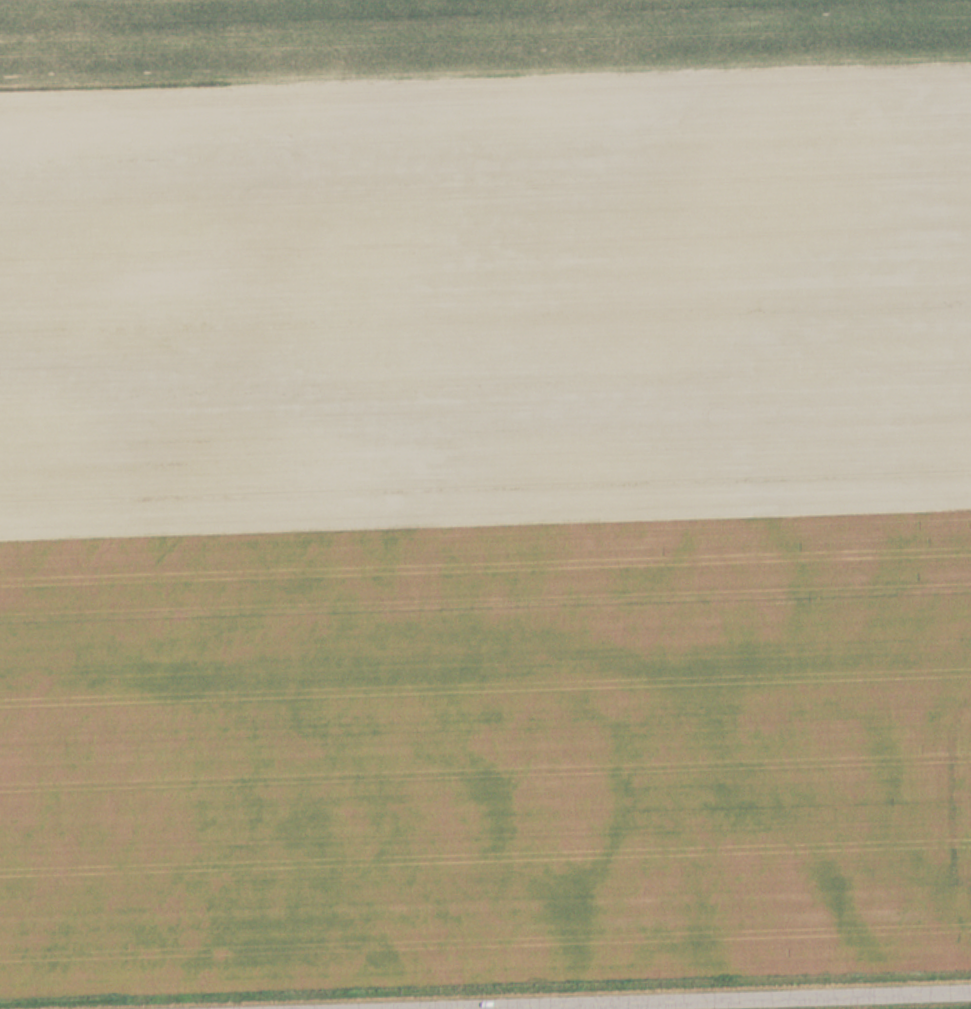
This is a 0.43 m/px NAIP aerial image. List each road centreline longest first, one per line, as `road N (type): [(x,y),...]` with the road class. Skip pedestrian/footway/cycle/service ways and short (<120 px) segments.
road 1 (secondary): [(459,1008),(970,993)]

